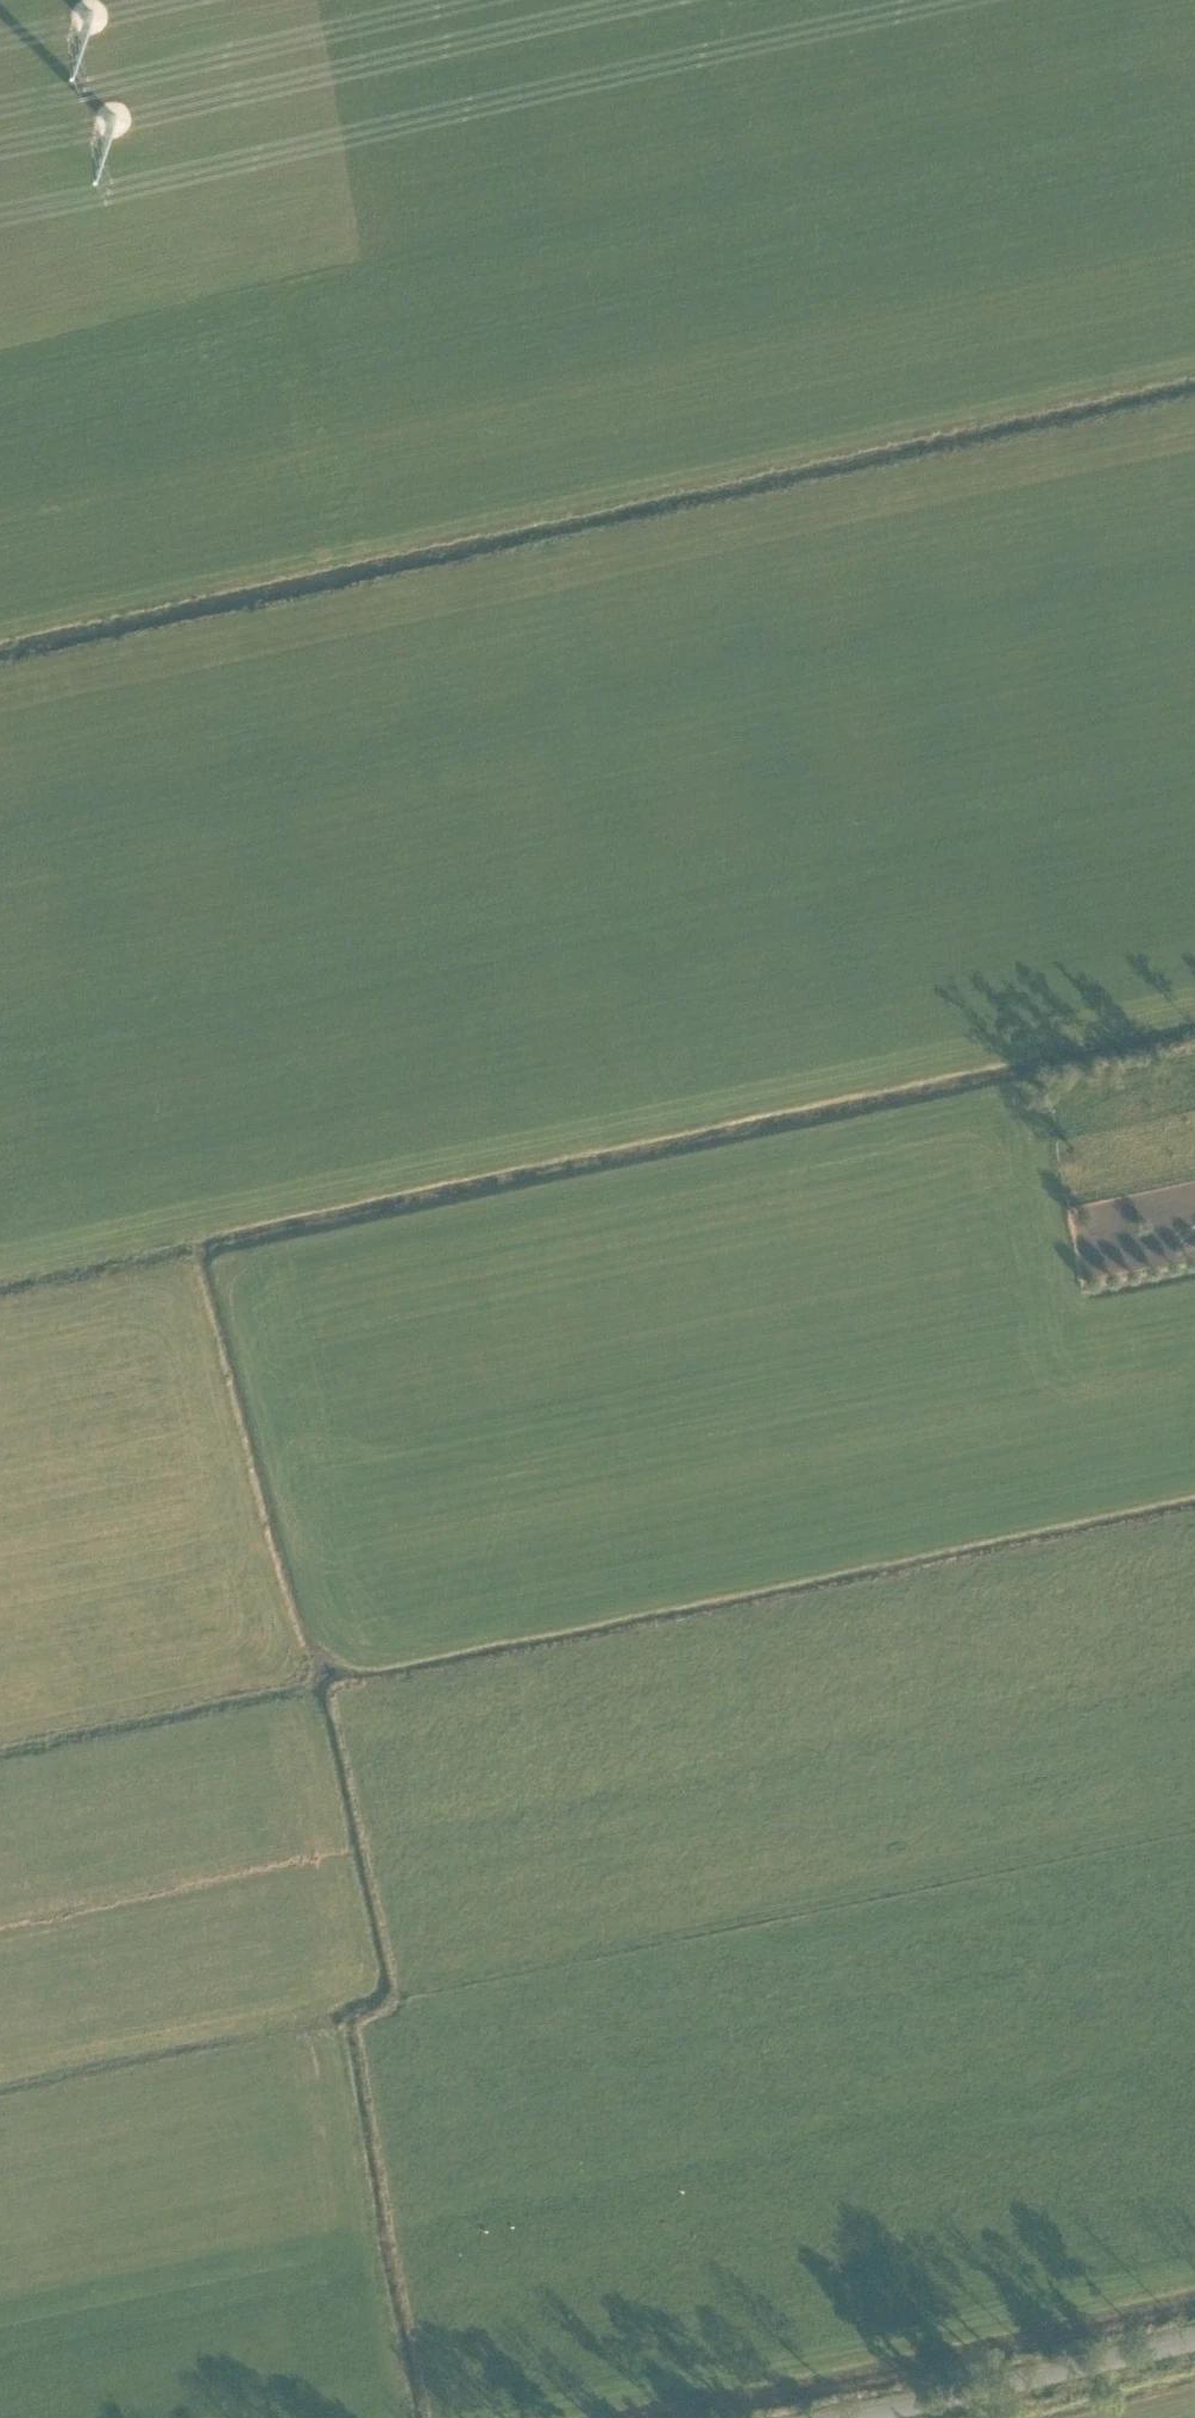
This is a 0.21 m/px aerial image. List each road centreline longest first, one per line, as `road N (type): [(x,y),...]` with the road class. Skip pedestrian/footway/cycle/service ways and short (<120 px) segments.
road 1 (unclassified): [(855,2417),(1194,2341)]

